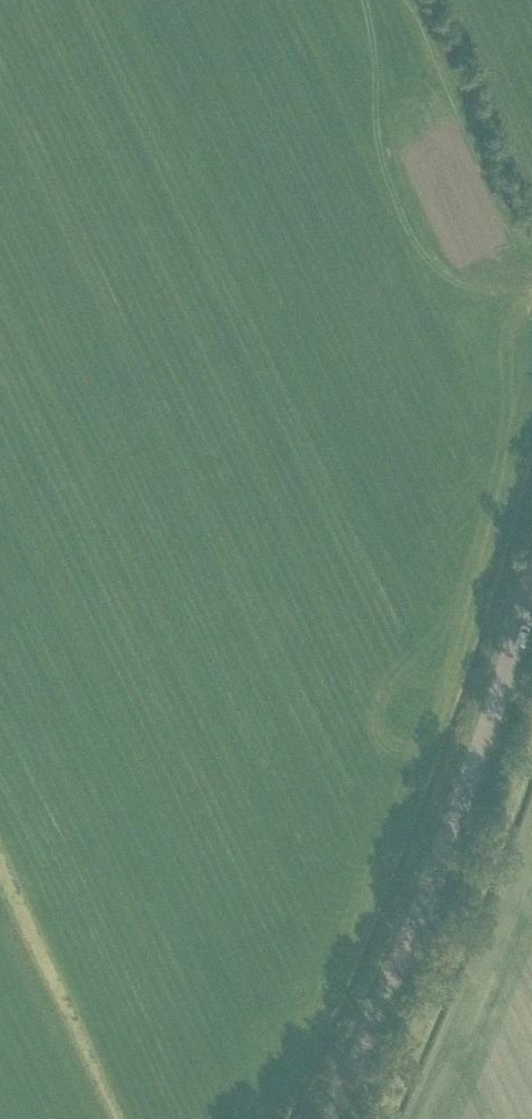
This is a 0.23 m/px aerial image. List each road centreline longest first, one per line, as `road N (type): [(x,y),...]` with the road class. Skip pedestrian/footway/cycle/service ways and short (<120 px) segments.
road 1 (tertiary): [(325,1118),(429,887),(531,610)]

